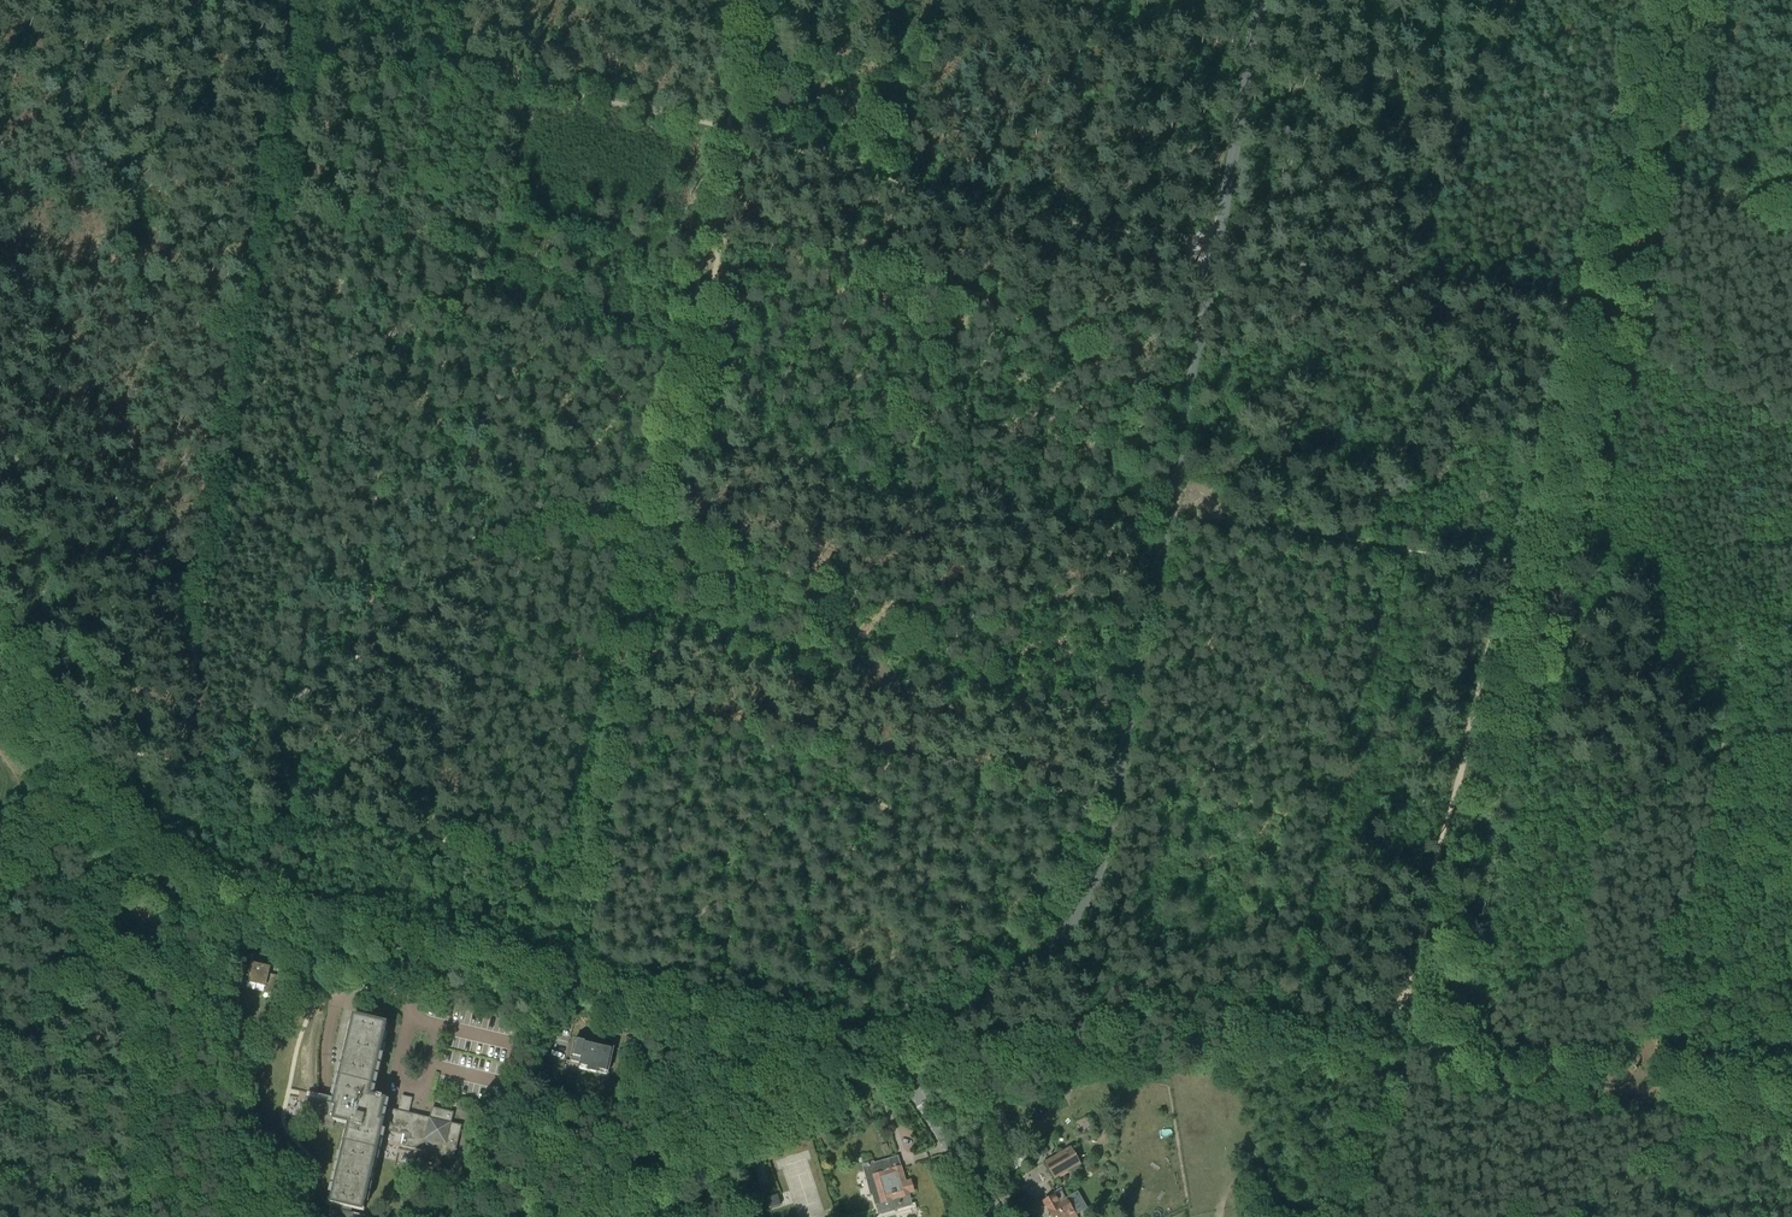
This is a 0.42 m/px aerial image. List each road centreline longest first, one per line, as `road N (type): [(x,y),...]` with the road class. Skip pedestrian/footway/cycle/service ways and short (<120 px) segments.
road 1 (tertiary): [(913,1088),(964,1018),(1069,926),(1100,867),(1261,0)]
road 2 (tertiary): [(913,1088),(892,1069),(857,1056),(193,896),(137,860),(96,819),(0,659)]
road 3 (track): [(1400,1010),(1643,0)]
road 4 (track): [(767,0),(579,990)]
road 5 (track): [(315,0),(166,818),(137,860)]
road 6 (track): [(886,1066),(869,1085),(650,1191),(642,1216)]
road 7 (track): [(1360,1193),(1394,1044)]
road 8 (tertiary): [(987,1216),(913,1088)]

